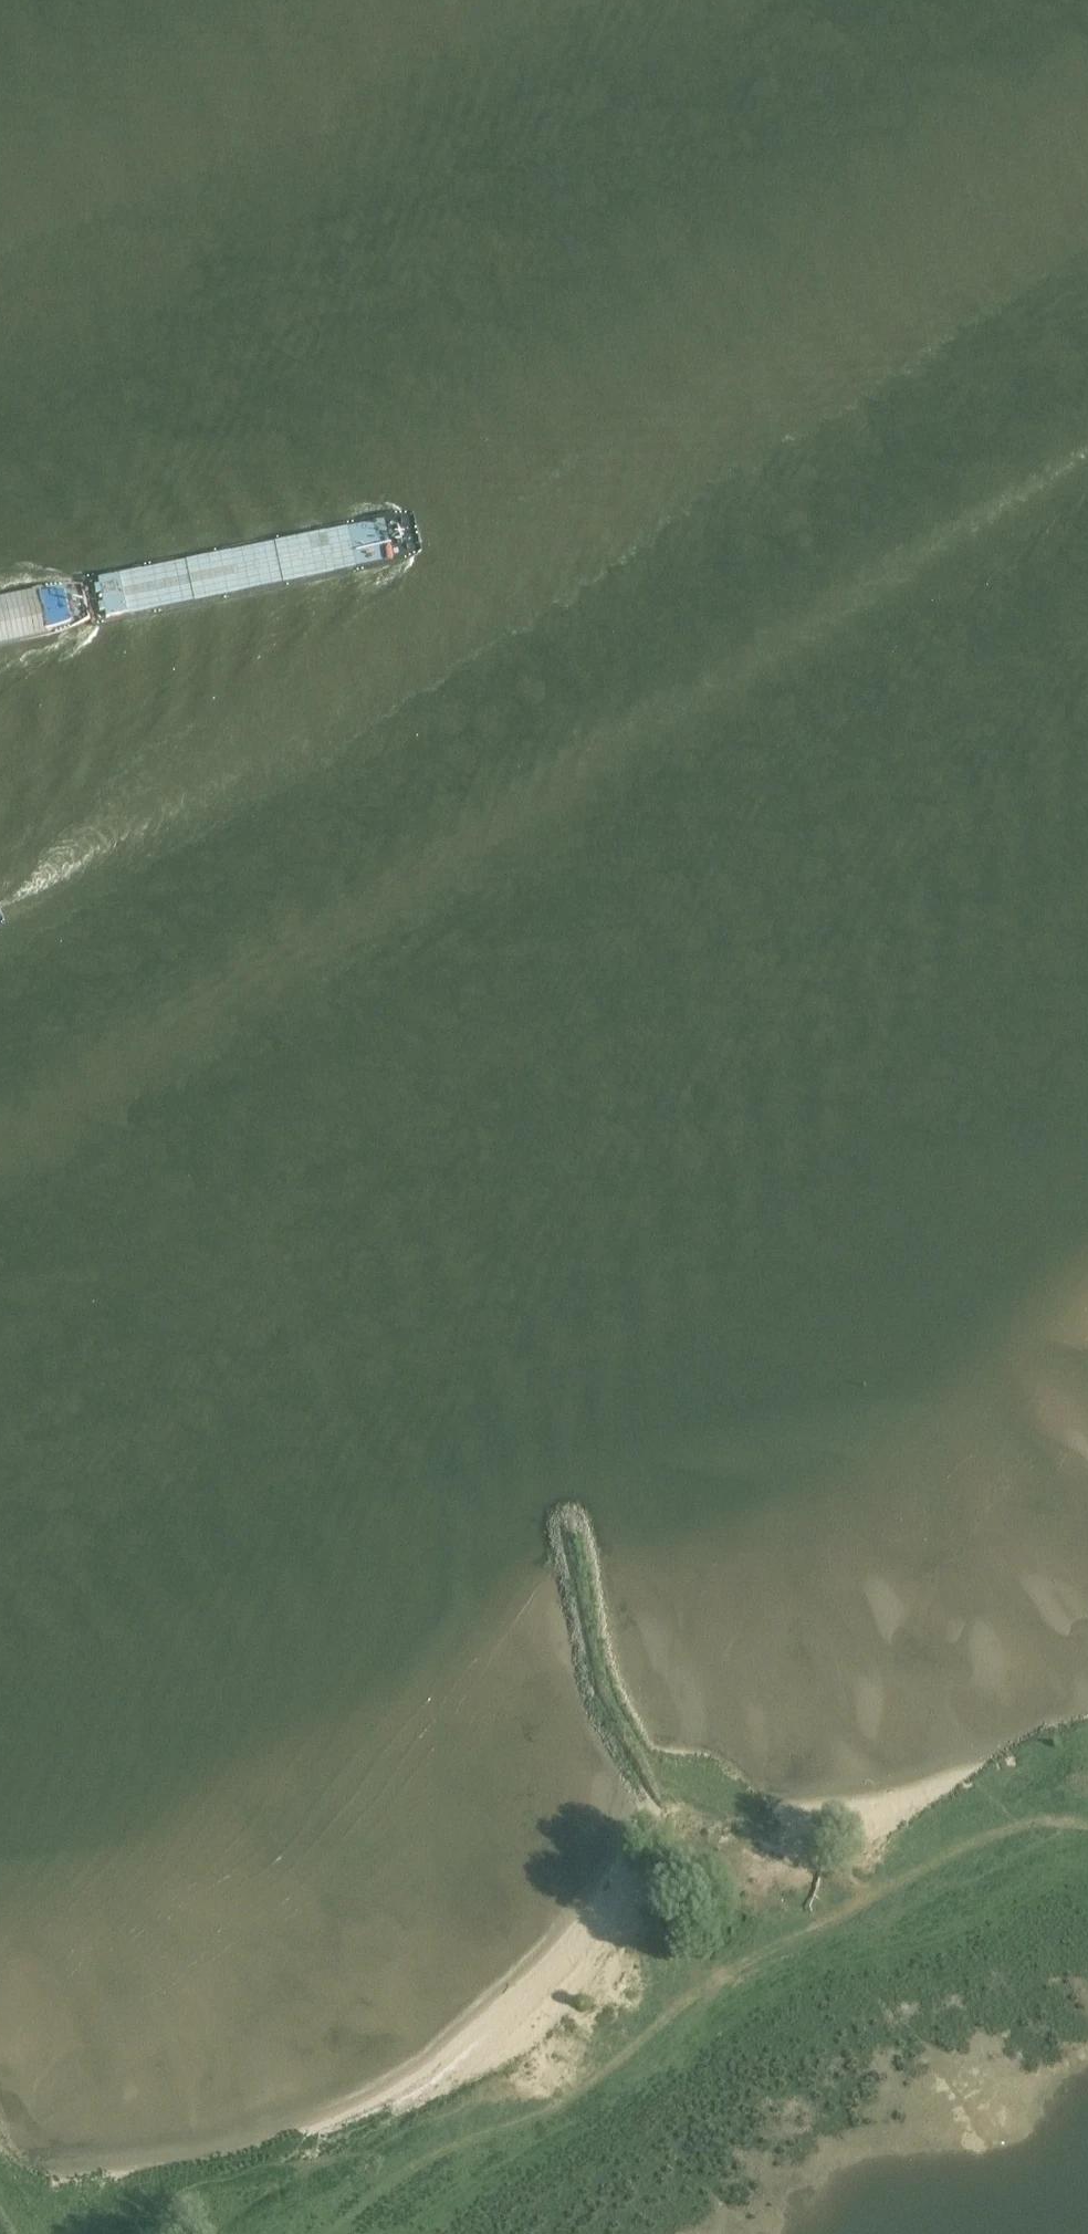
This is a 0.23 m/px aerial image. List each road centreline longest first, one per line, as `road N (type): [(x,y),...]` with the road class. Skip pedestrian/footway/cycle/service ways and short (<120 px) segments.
road 1 (track): [(1087,1825),(1020,1825),(738,1965),(543,2115),(447,2150),(329,2233)]

